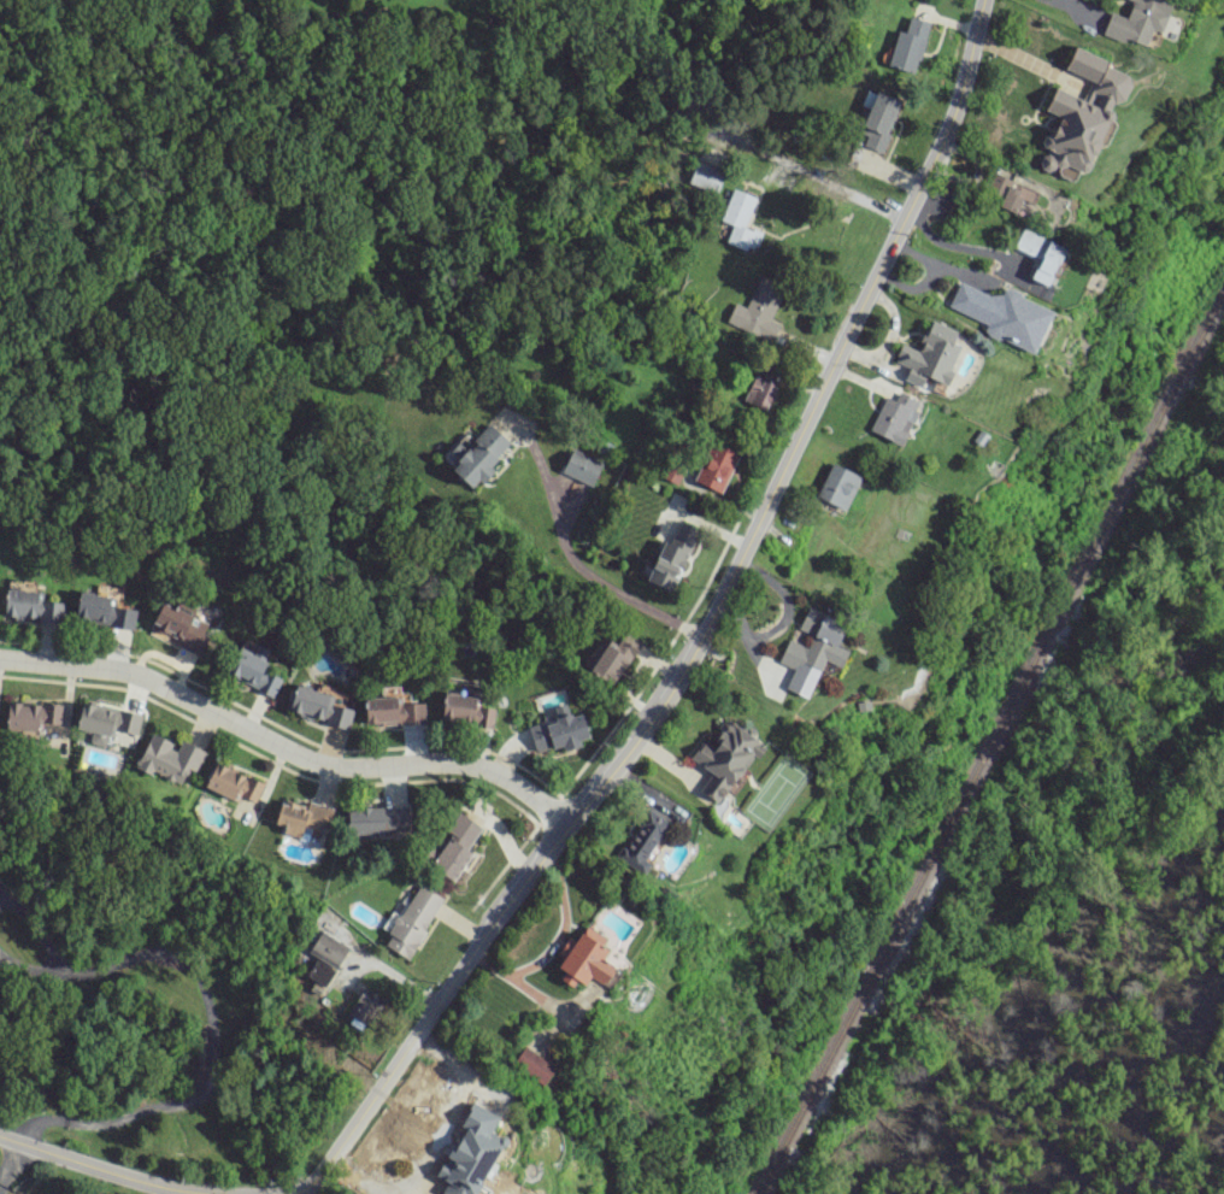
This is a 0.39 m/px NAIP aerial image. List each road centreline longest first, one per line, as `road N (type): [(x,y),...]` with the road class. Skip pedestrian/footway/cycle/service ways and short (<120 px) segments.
road 1 (tertiary): [(983,0),(952,118),(675,686),(472,951),(329,1161),(306,1186),(278,1193)]
road 2 (residential): [(569,825),(475,767),(351,771),(294,757),(141,681),(0,665)]
road 3 (tertiary): [(218,1193),(151,1183),(0,1135)]

